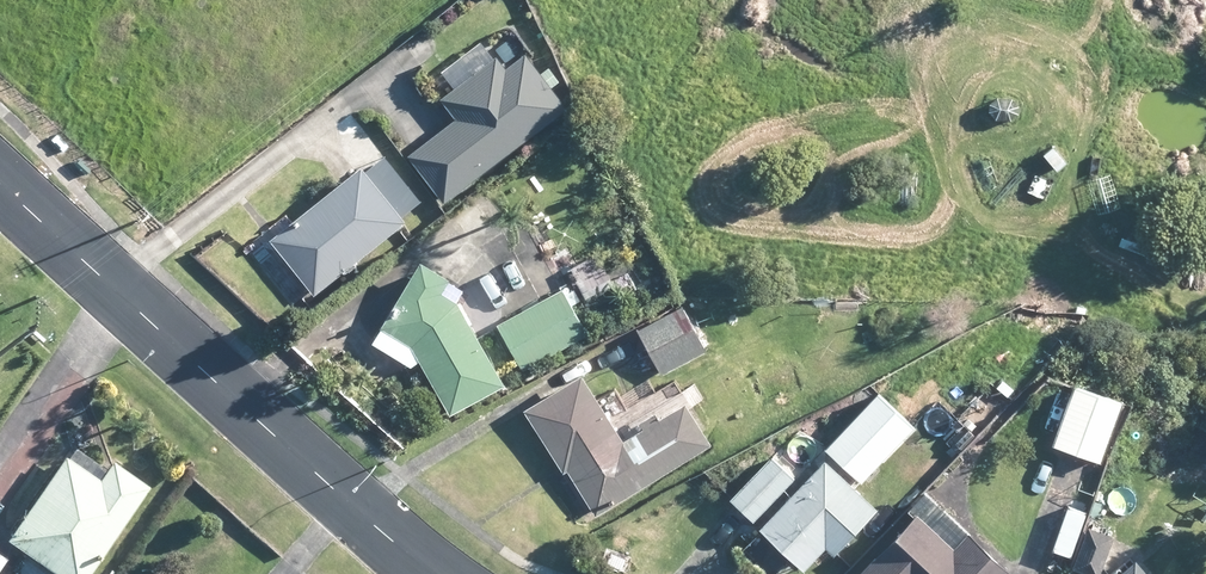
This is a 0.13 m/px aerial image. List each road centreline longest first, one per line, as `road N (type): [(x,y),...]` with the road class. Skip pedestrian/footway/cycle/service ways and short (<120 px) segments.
road 1 (residential): [(436,573),(0,185)]

